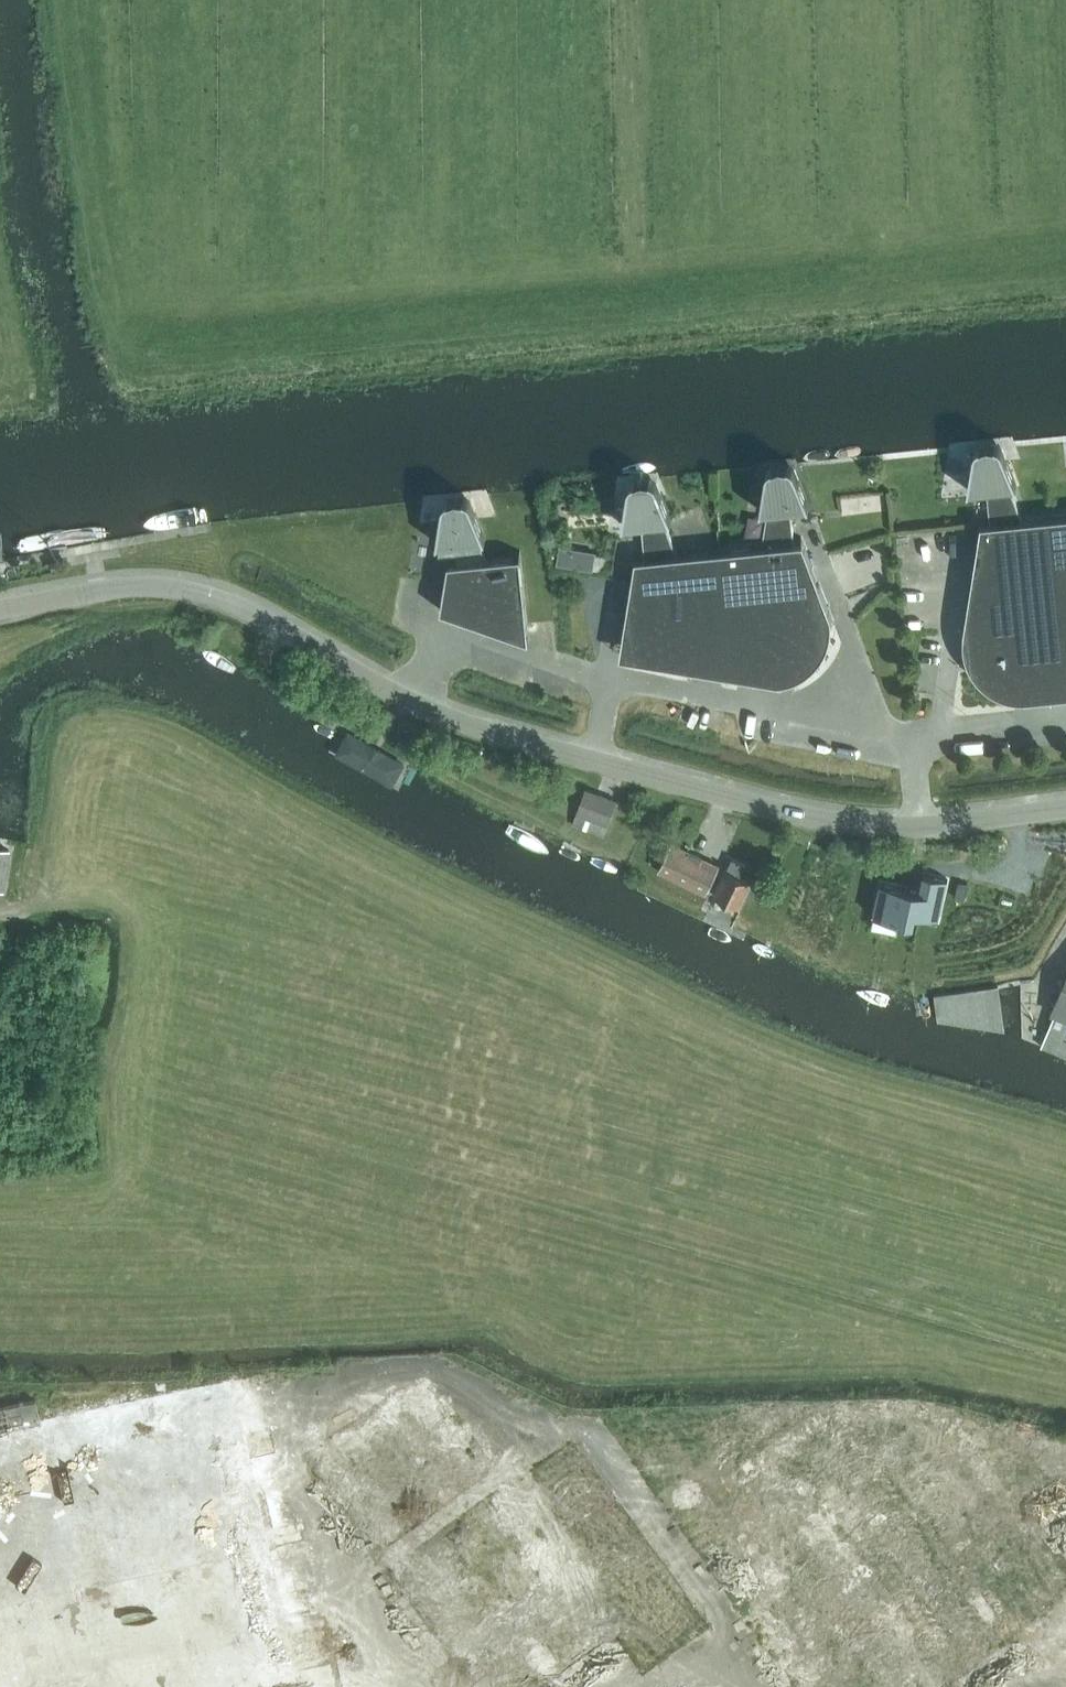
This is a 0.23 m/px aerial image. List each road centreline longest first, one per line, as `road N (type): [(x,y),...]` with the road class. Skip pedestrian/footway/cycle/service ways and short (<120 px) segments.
road 1 (unclassified): [(0,609),(133,588),(205,594),(467,725),(794,813),(919,825),(1065,808)]

